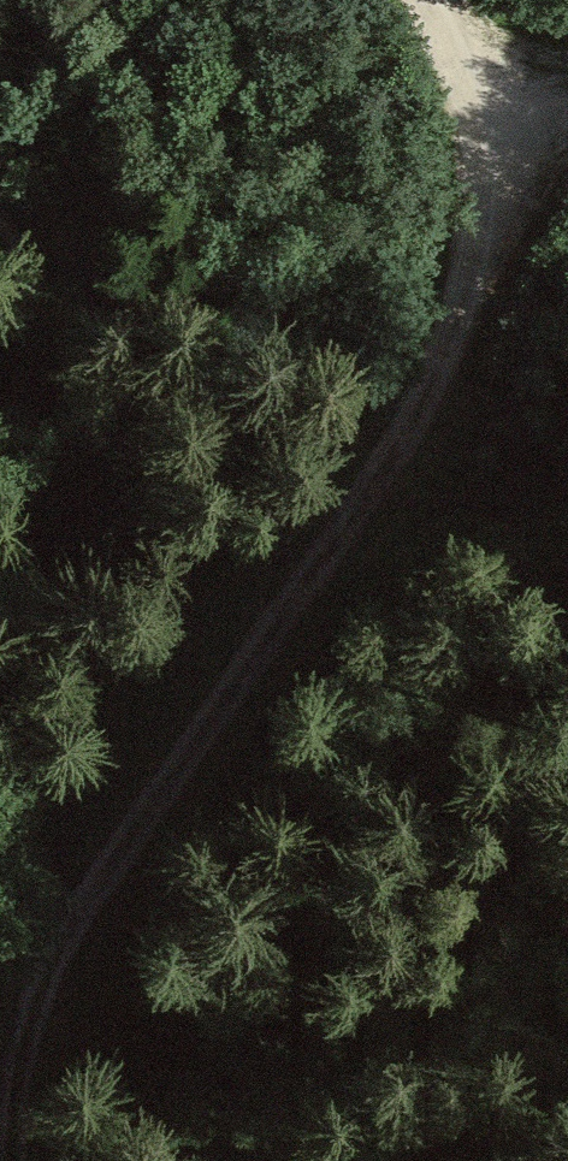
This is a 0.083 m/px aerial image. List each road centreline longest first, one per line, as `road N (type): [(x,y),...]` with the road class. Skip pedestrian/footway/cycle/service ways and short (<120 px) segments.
road 1 (track): [(418,0),(464,101),(473,163),(471,226),(454,290),(409,398),(163,786),(10,1074),(11,1160)]
road 2 (track): [(10,1074),(26,642),(47,442),(43,344),(25,268),(0,209)]

